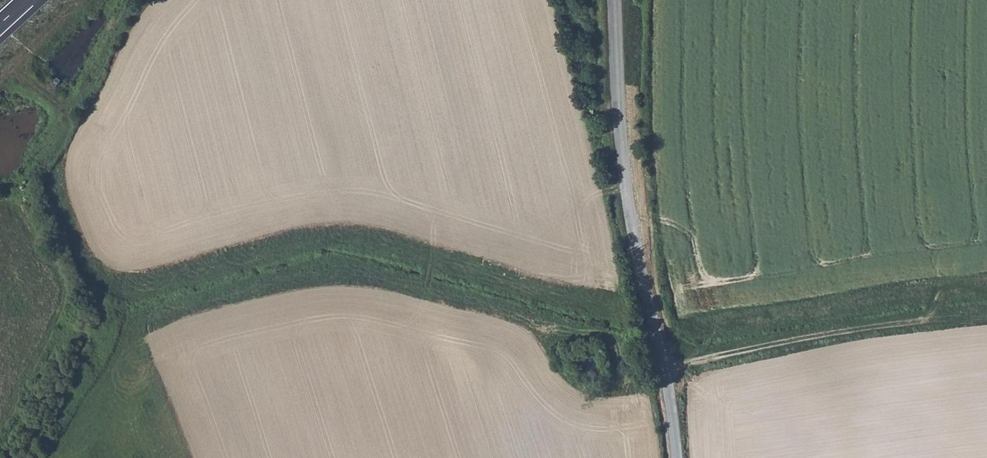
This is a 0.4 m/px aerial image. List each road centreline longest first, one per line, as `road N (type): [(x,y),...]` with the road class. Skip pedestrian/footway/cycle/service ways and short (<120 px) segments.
road 1 (unclassified): [(677,457),(665,367),(634,247),(614,0)]
road 2 (track): [(665,367),(928,319)]

